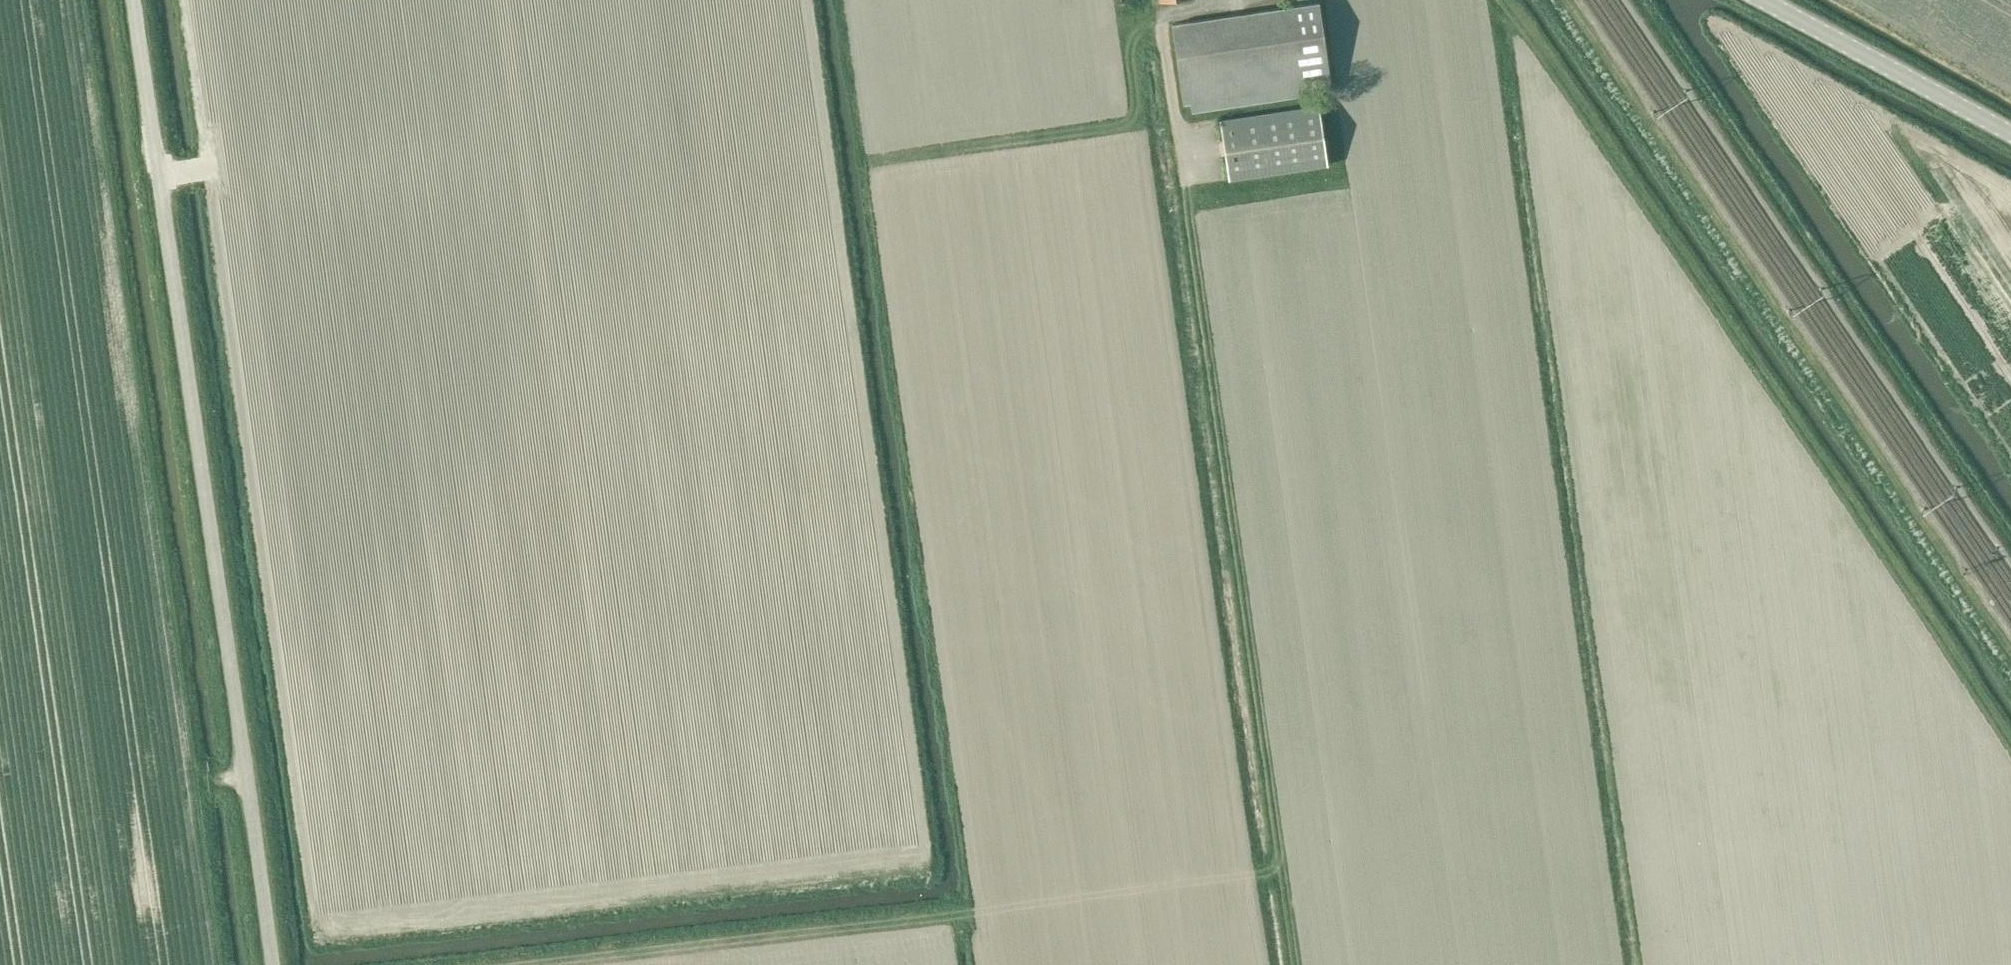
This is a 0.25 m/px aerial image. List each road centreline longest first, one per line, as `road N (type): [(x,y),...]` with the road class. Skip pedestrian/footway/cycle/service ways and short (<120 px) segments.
road 1 (unclassified): [(270,964),(132,0)]
road 2 (tertiary): [(1761,0),(2010,135)]

